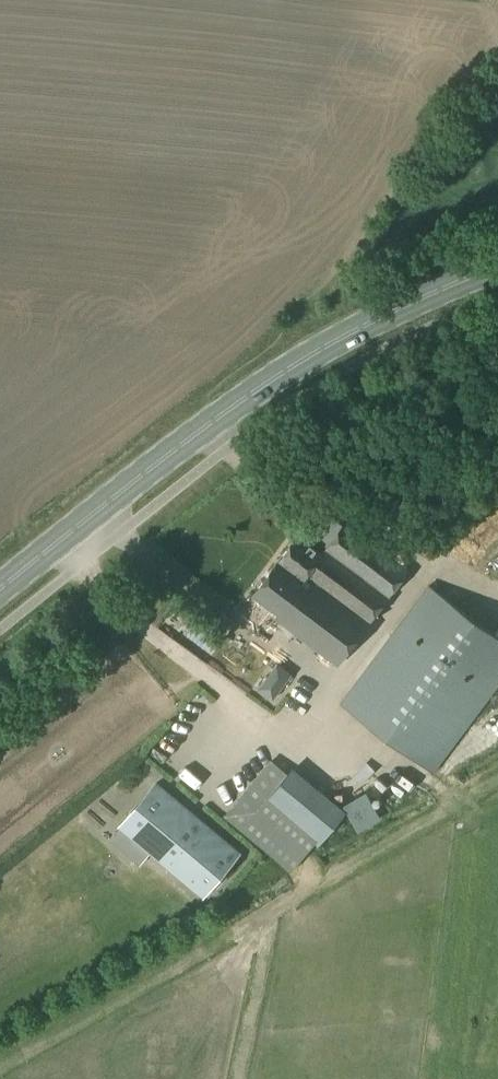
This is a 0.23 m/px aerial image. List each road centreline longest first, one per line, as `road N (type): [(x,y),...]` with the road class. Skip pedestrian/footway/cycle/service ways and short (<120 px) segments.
road 1 (primary): [(0,589),(286,369),(368,321),(497,267)]
road 2 (track): [(497,37),(337,263),(299,331)]
road 3 (track): [(227,448),(298,511),(352,508),(497,615)]

